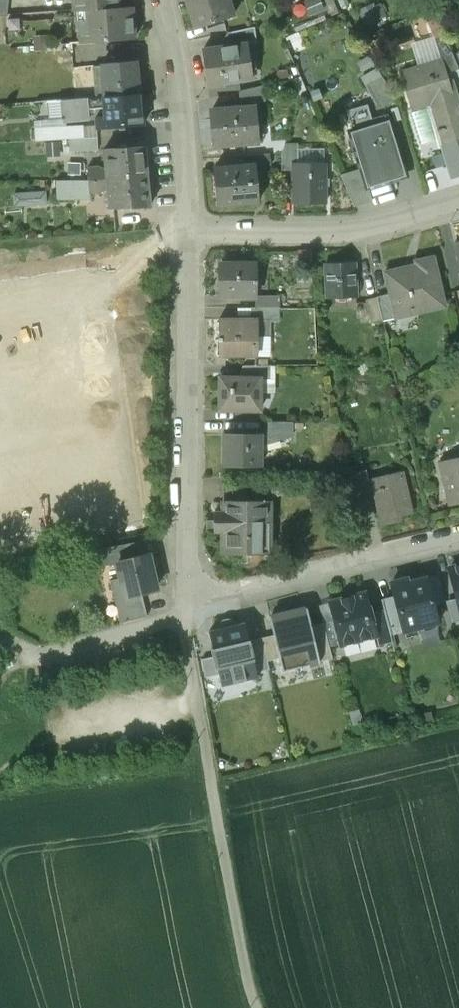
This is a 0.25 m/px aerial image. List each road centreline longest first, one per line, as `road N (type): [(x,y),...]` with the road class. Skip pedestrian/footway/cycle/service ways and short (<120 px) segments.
road 1 (residential): [(192,223),(188,603)]
road 2 (residential): [(458,540),(188,603)]
road 3 (residential): [(458,197),(337,224),(192,223)]
road 4 (residential): [(161,0),(180,64),(192,223)]

